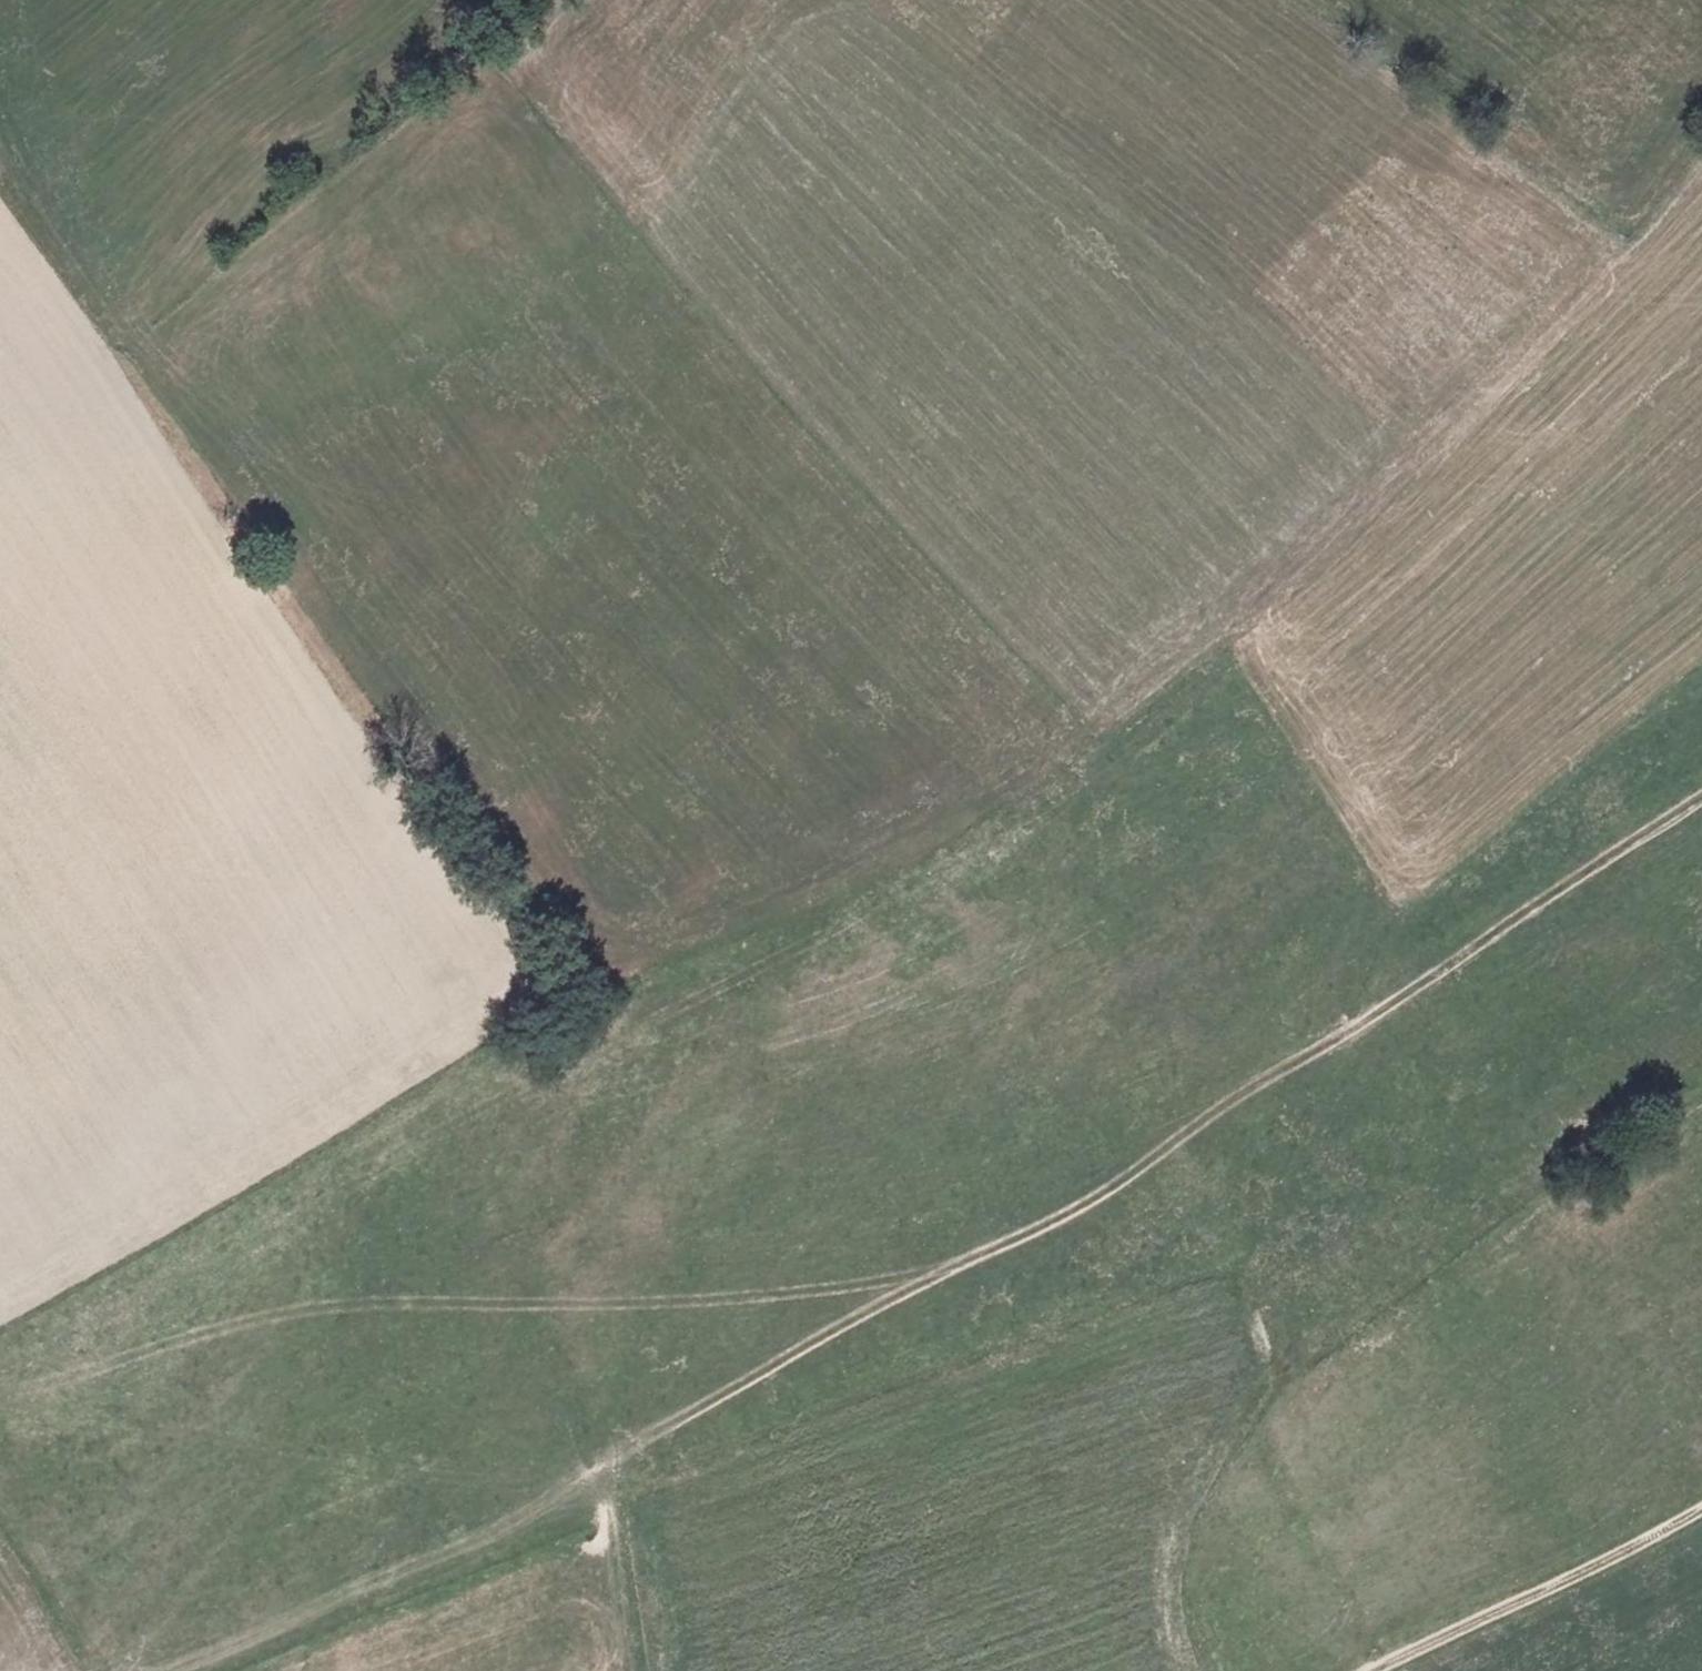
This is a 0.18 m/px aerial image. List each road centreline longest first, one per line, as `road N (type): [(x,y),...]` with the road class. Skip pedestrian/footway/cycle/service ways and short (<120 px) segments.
road 1 (track): [(644,1670),(601,1472),(1338,1043),(1605,867),(1701,791)]
road 2 (track): [(1701,1497),(1392,1670)]

